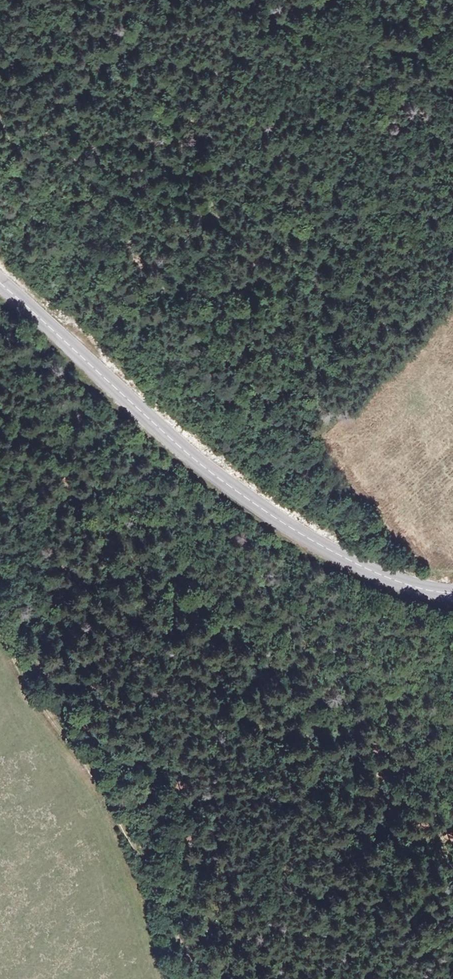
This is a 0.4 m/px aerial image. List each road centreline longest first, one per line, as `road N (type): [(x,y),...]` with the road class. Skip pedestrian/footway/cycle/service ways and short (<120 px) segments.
road 1 (tertiary): [(452,592),(347,561),(272,518),(192,460),(0,283)]
road 2 (track): [(0,629),(33,692),(125,827),(160,963),(172,978)]

